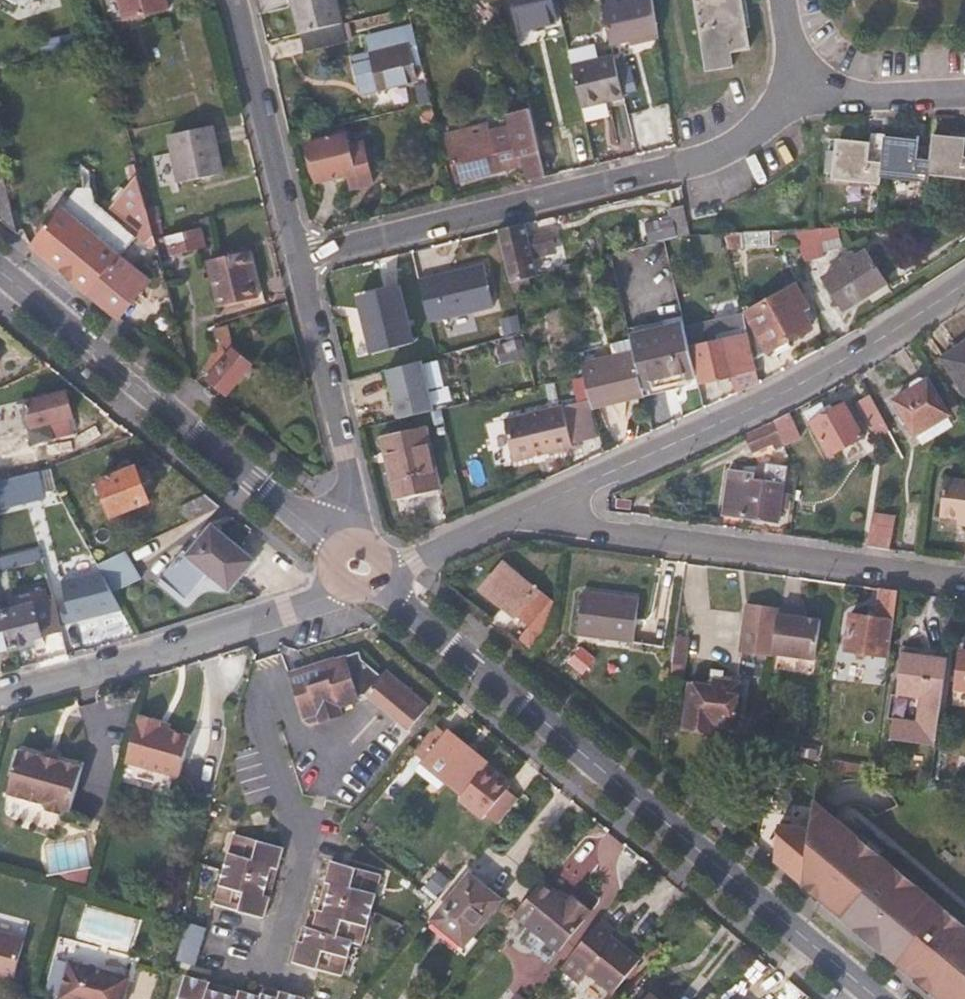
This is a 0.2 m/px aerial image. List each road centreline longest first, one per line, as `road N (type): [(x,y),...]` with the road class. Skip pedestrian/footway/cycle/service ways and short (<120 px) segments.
road 1 (tertiary): [(354,567),(879,998)]
road 2 (residential): [(300,256),(702,163),(740,145),(809,91)]
road 3 (residential): [(548,501),(829,369),(964,286)]
road 4 (tertiary): [(0,268),(354,567)]
road 5 (residential): [(548,501),(566,521),(598,531),(964,581)]
road 6 (residential): [(0,698),(330,598),(354,567)]
road 7 (residential): [(300,256),(353,488),(354,567)]
road 8 (residential): [(237,0),(300,256)]
road 9 (residential): [(354,567),(404,566),(548,501)]
road 10 (residential): [(964,94),(809,91)]

